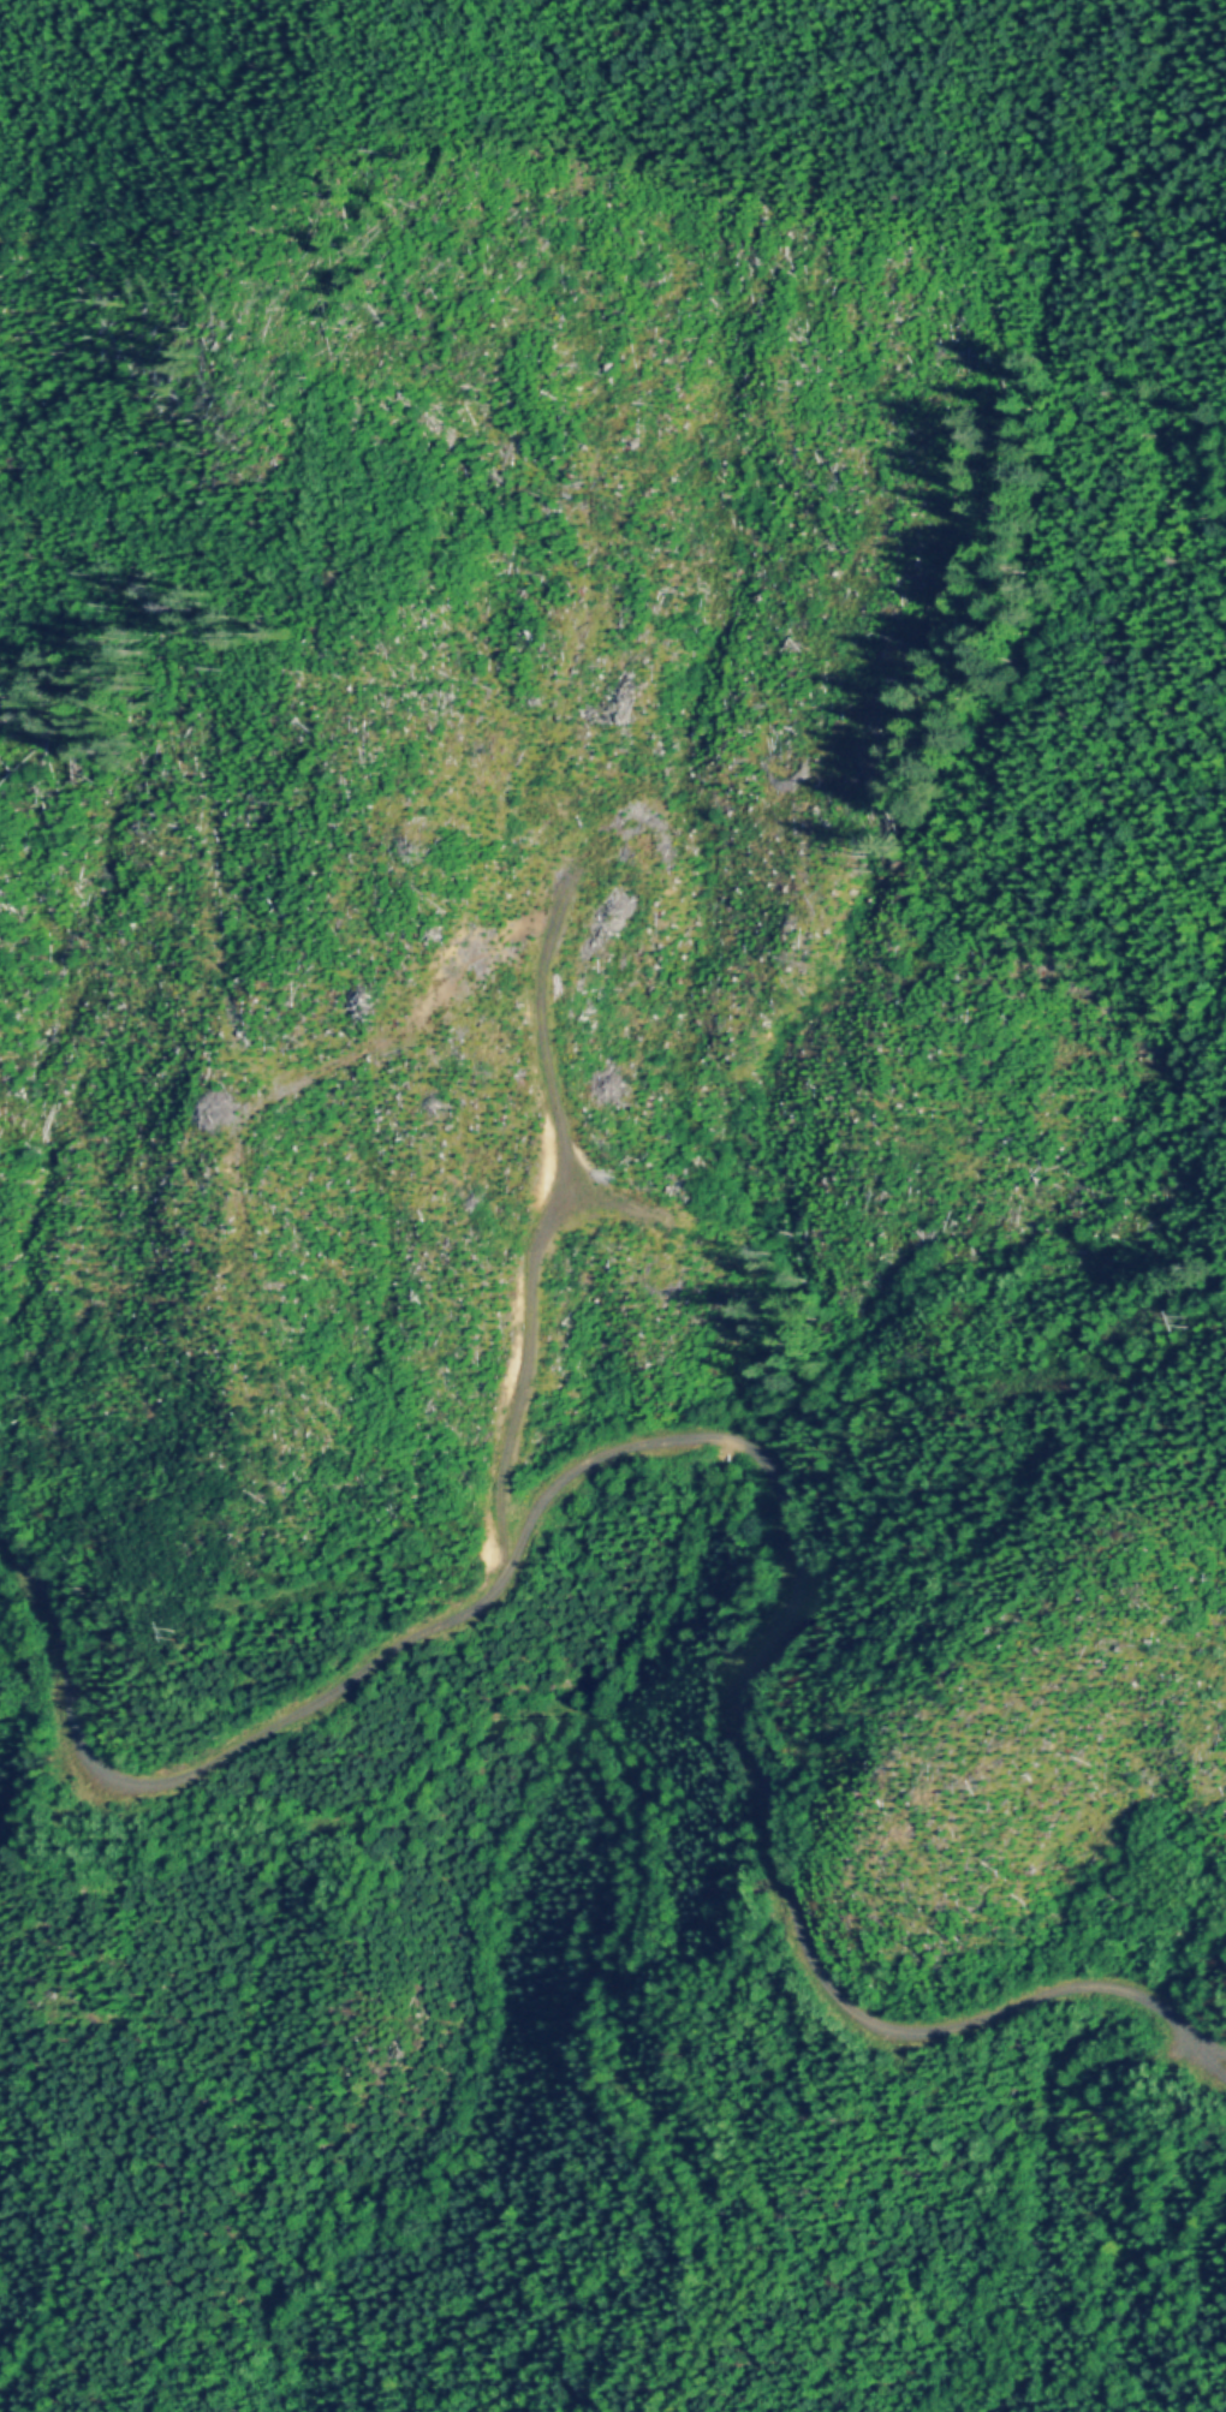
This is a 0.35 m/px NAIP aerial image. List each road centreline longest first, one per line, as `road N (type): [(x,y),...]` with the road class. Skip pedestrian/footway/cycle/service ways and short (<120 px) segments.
road 1 (track): [(1225,2075),(1215,2053),(1135,2009),(885,2001),(797,1965),(738,1876),(760,1515),(709,1457),(621,1457),(452,1530),(218,1803),(121,1817),(55,1780),(12,1619),(0,1605)]
road 2 (track): [(1225,1078),(1045,1119),(859,1112),(680,1073),(593,1014),(528,702),(430,585),(248,534),(47,537),(0,568)]

